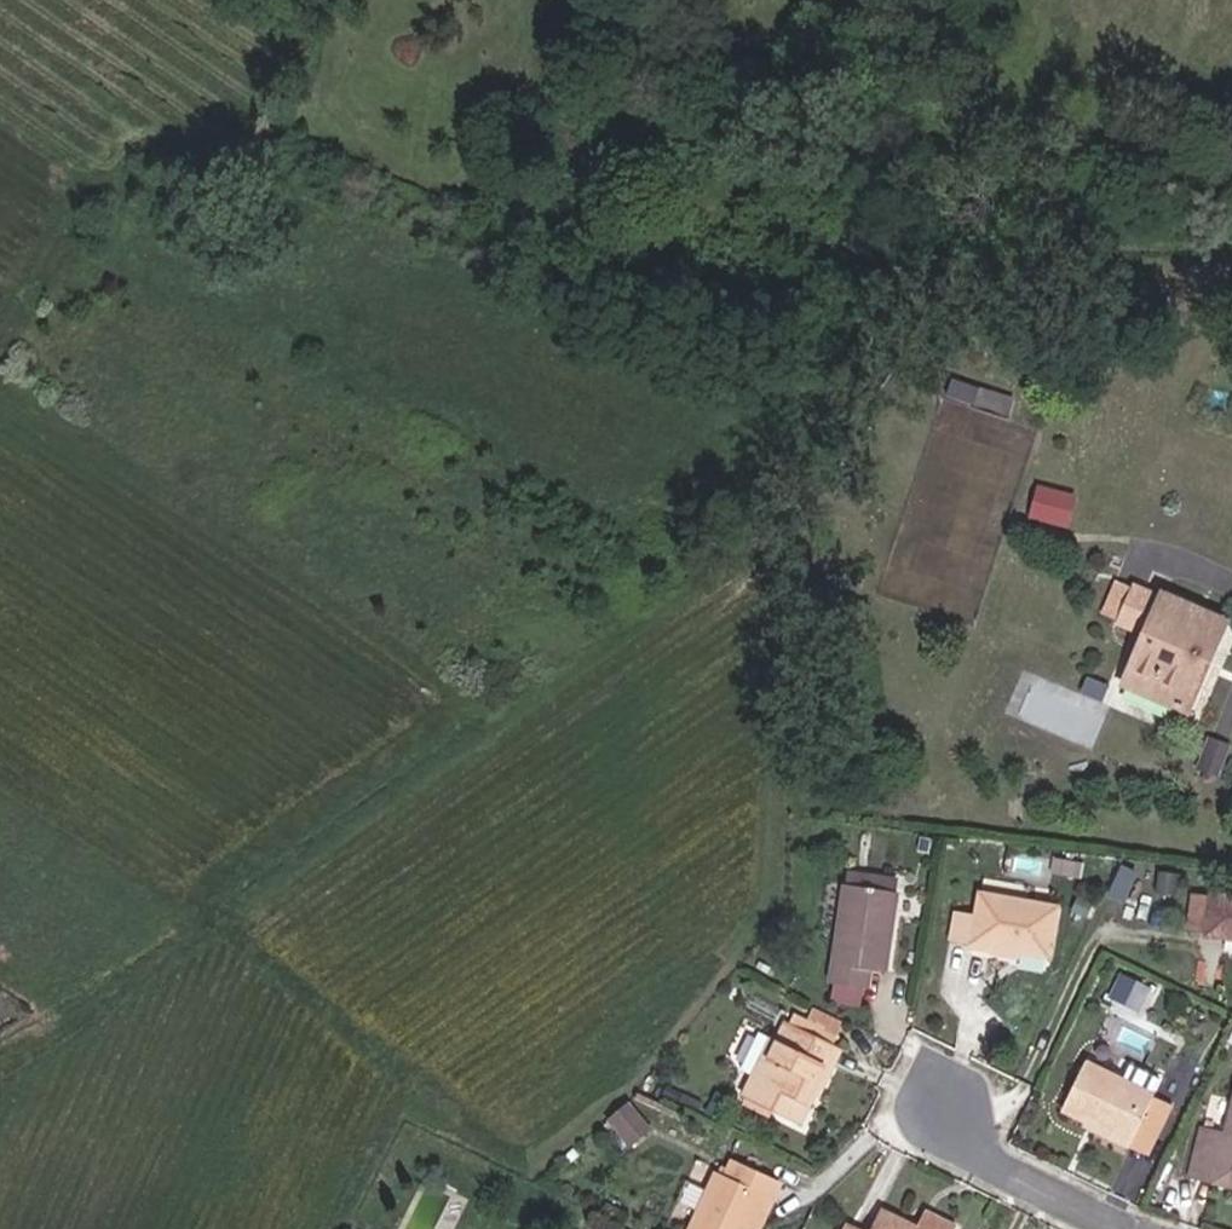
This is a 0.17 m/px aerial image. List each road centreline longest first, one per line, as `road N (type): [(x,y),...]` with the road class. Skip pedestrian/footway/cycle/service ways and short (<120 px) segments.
road 1 (residential): [(1144,1228),(991,1164),(949,1102)]

